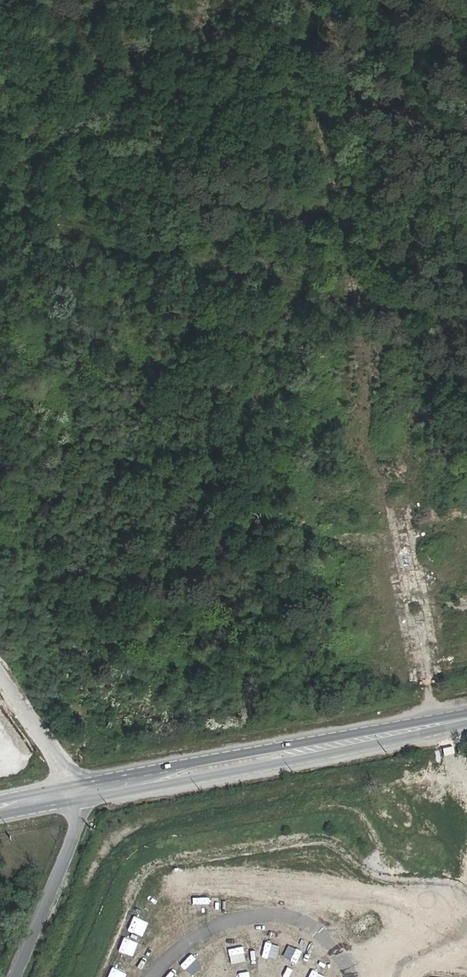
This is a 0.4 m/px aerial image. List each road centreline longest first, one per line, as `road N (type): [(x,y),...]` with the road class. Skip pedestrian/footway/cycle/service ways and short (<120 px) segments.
road 1 (secondary): [(466,718),(79,792)]
road 2 (tertiary): [(16,976),(76,832),(79,792)]
road 3 (track): [(0,675),(79,792)]

